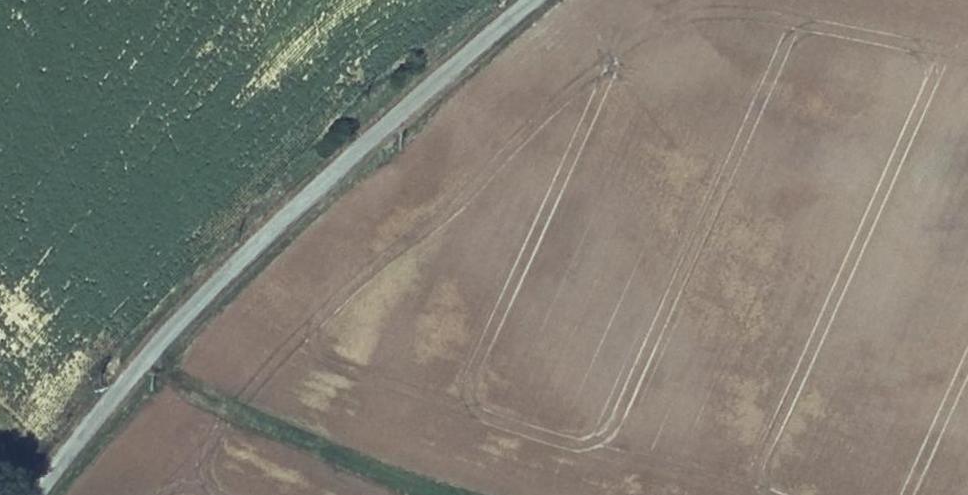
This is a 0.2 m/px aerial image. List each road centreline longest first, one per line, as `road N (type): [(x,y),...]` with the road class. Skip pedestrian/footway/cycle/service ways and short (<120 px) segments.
road 1 (unclassified): [(531,0),(219,280),(142,360),(36,494)]

